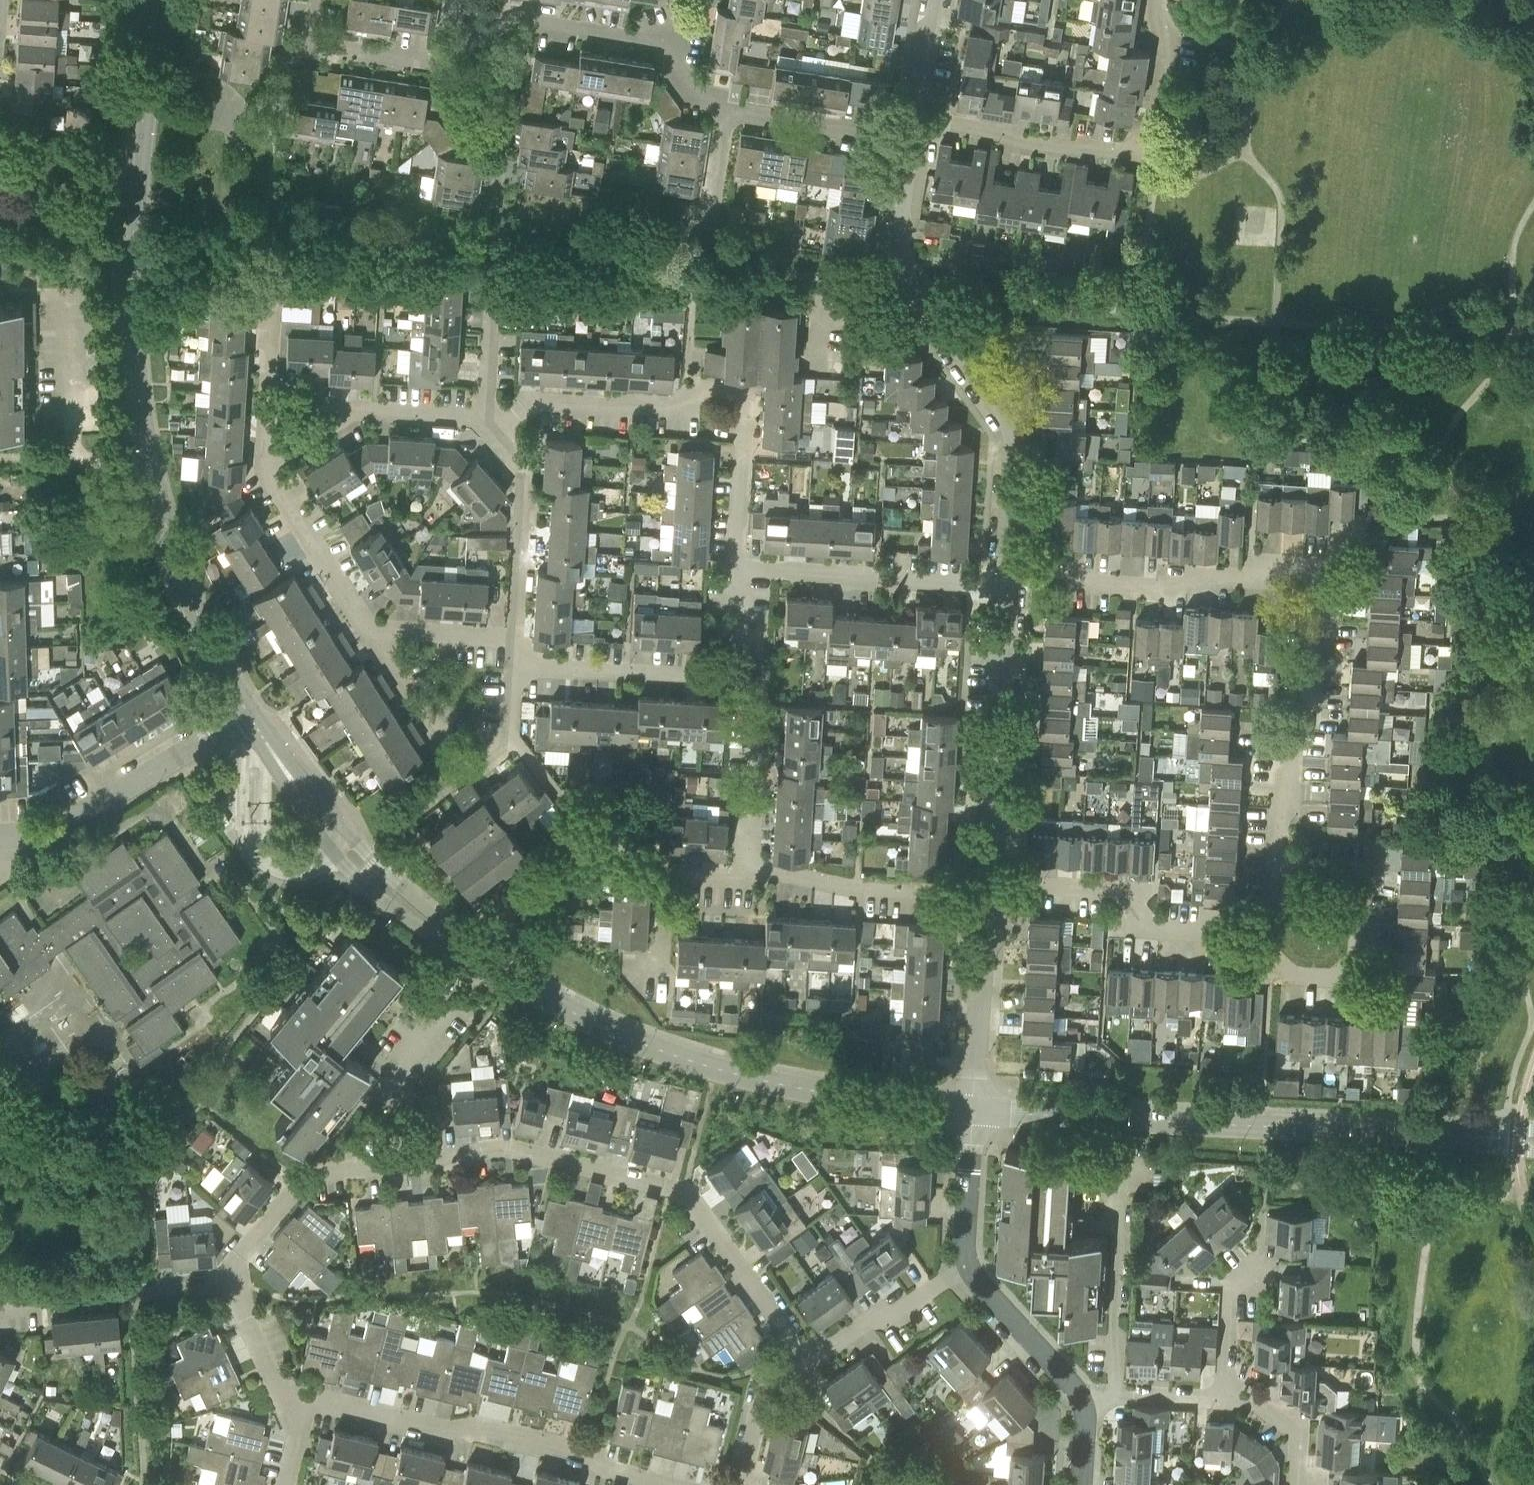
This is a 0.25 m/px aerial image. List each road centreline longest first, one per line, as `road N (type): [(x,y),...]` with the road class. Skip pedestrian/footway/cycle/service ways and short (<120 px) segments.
road 1 (tertiary): [(248,714),(205,634),(162,519),(135,364),(136,166),(158,0)]
road 2 (residential): [(234,1285),(239,1257),(293,1182),(509,1148),(682,1191),(805,1359)]
road 3 (tertiary): [(1533,1139),(969,1108)]
road 4 (tertiary): [(969,1108),(859,1100),(716,1069),(594,1025),(476,958)]
road 5 (residential): [(1003,578),(1008,481),(997,418),(897,254),(908,129)]
road 6 (residential): [(745,869),(756,698),(736,678),(518,665)]
road 7 (residential): [(674,1484),(490,1429),(315,1398),(288,1405)]
road 8 (residential): [(1172,0),(1170,97),(1149,140),(908,129)]
road 9 (residential): [(1281,853),(1380,857),(1375,981),(1274,976),(1273,948)]
road 10 (tertiary): [(476,958),(343,846),(248,714)]
road 11 (residential): [(982,890),(1003,578)]
road 12 (residential): [(1003,578),(1315,594)]
road 13 (residential): [(1273,948),(1157,943),(1108,896),(982,890)]
road 14 (residential): [(0,836),(54,828),(248,714)]
road 15 (residential): [(1281,853),(1286,760),(1317,675),(1315,594)]
road 16 (residential): [(1003,578),(960,586),(755,573),(746,566)]
road 17 (residential): [(682,55),(526,23),(452,50)]
road 18 (residential): [(982,890),(745,869)]
road 19 (residential): [(520,641),(525,404)]
road 20 (residential): [(0,1299),(234,1285)]
road 21 (residential): [(265,441),(342,408),(487,414)]
road 22 (residential): [(369,631),(468,771),(514,739)]
road 23 (residential): [(369,631),(275,490),(265,441)]
road 24 (residential): [(969,1108),(982,890)]
road 25 (residential): [(525,404),(718,411),(732,419)]
road 26 (residential): [(805,1359),(883,1309),(919,1300),(970,1255)]
road 27 (residential): [(1117,1383),(1119,1192)]
road 28 (residential): [(908,129),(723,118)]
road 29 (residential): [(363,1102),(476,958)]
road 30 (residential): [(476,958),(582,816)]
road 31 (residential): [(970,1255),(978,1277),(1069,1388)]
road 32 (residential): [(1228,1389),(1229,1298),(1257,1240)]
road 33 (residential): [(265,441),(272,288)]
road 34 (residential): [(746,566),(738,557),(740,437),(732,419)]
road 35 (residential): [(739,1484),(761,1387),(805,1359)]
road 36 (residential): [(369,631),(520,641)]
road 37 (residential): [(969,1108),(970,1255)]
road 38 (residential): [(312,46),(437,59),(452,50)]
road 39 (residential): [(234,1285),(288,1405)]
road 40 (residential): [(908,129),(928,0)]
road 41 (residential): [(1294,1484),(1286,1430),(1228,1389)]
road 42 (residential): [(700,233),(720,197),(723,118)]

